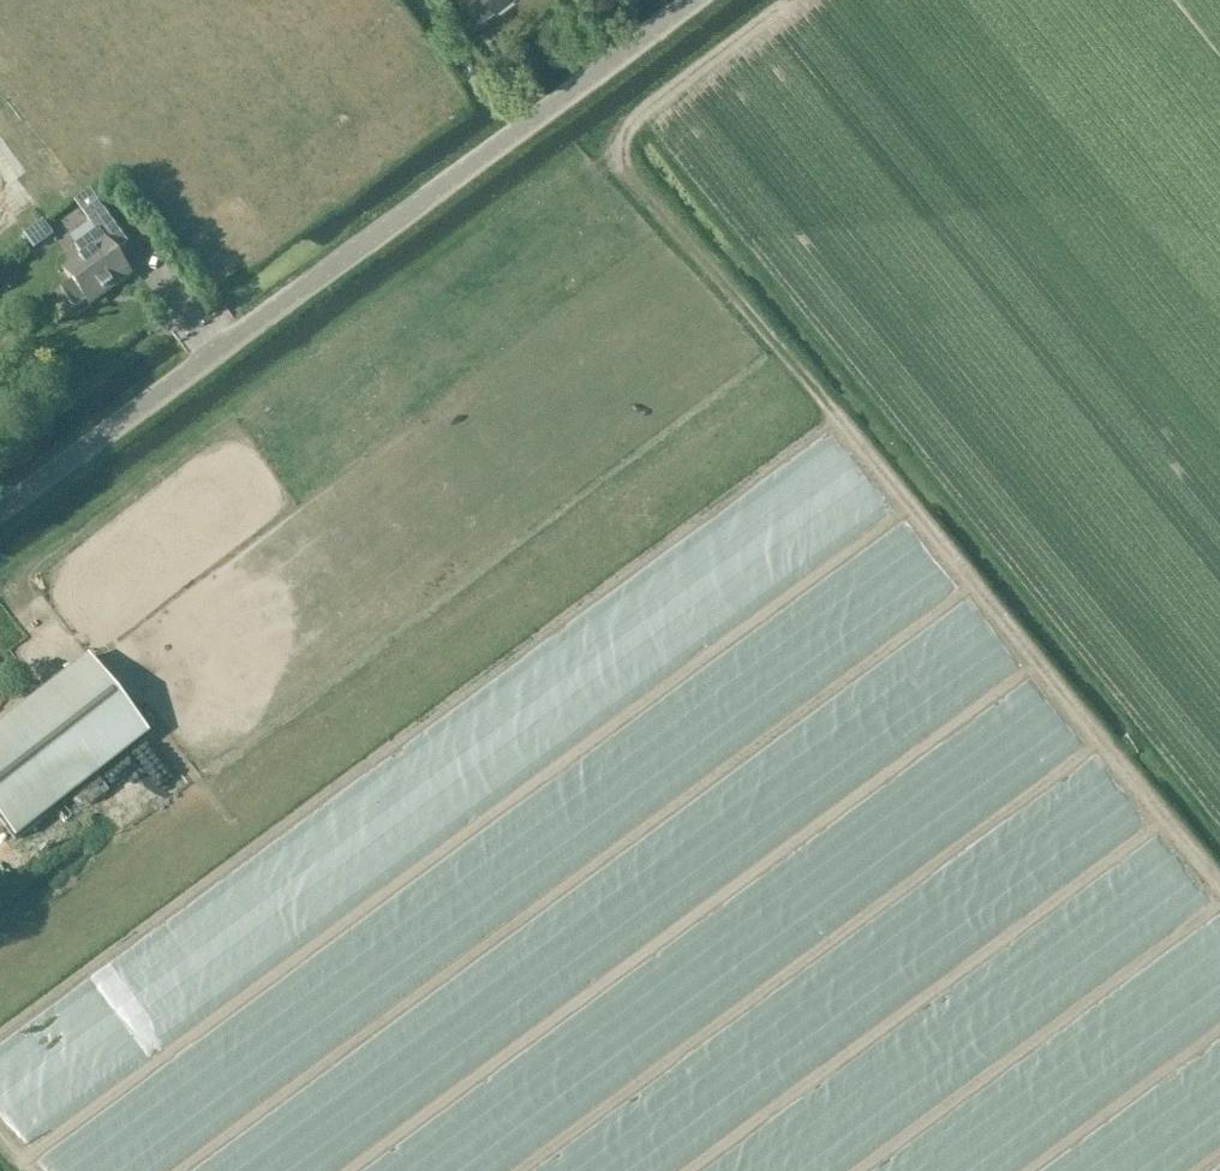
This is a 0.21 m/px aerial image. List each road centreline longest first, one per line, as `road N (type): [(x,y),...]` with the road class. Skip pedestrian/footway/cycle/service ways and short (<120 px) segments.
road 1 (unclassified): [(0,511),(698,0)]

